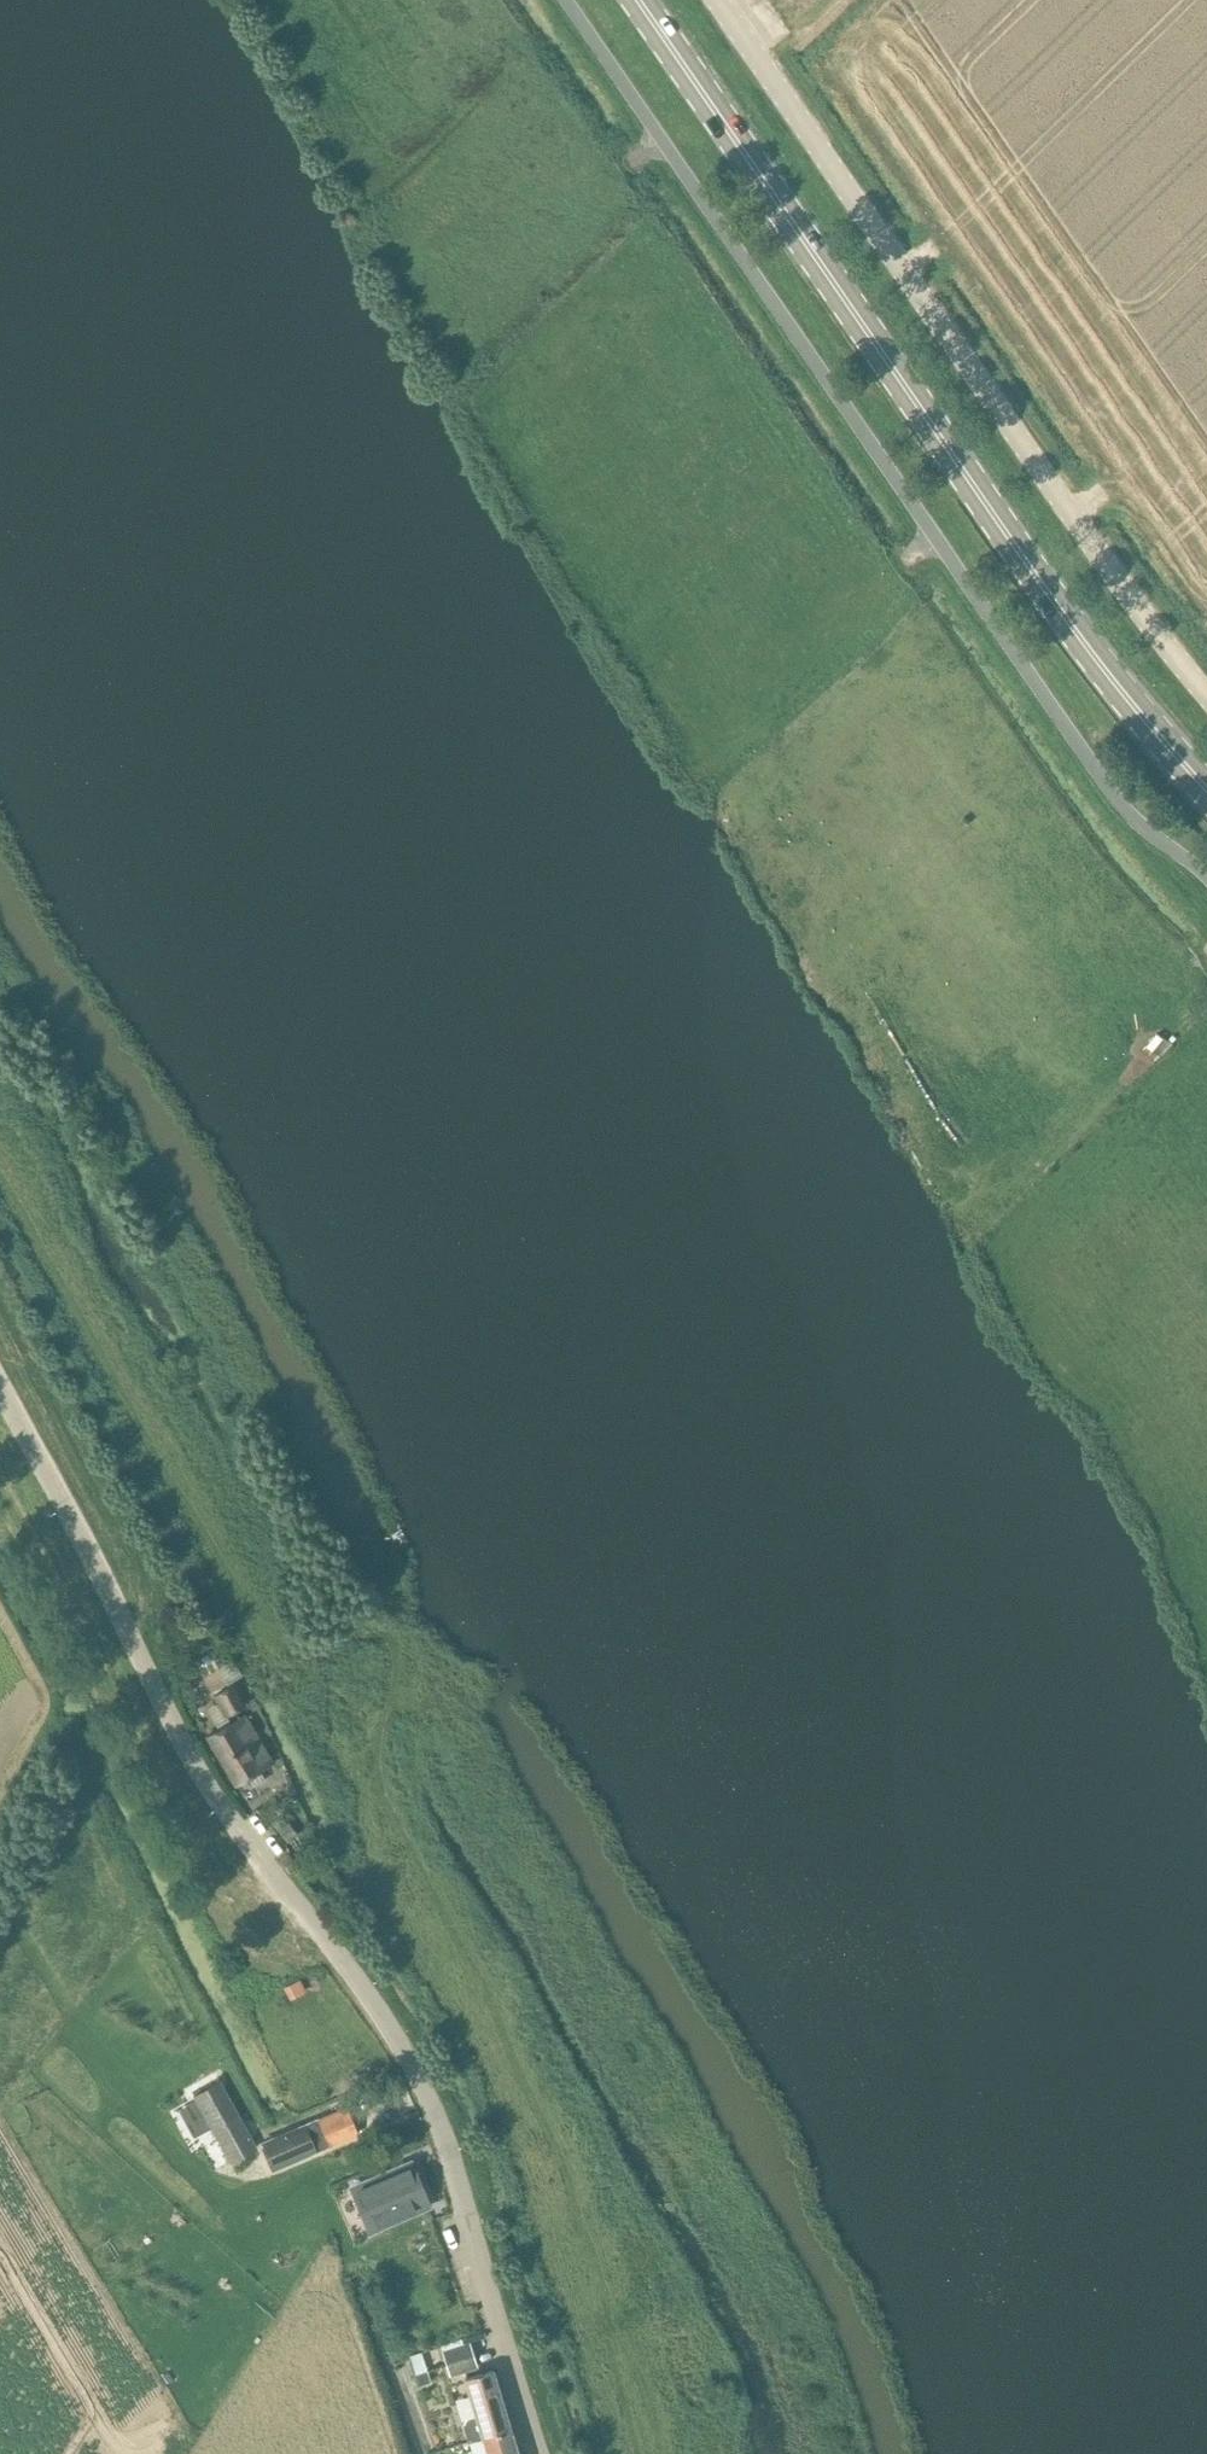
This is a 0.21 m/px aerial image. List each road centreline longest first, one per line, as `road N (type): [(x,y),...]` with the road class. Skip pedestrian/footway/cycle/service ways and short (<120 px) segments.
road 1 (unclassified): [(539,2453),(444,2136),(412,2066),(198,1768),(0,1376)]
road 2 (primary): [(1206,791),(1048,595),(636,0)]
road 3 (unclassified): [(1206,698),(1107,572),(716,0)]
road 4 (track): [(298,1910),(239,1889),(166,1788),(126,1749),(80,1765),(0,1924)]

